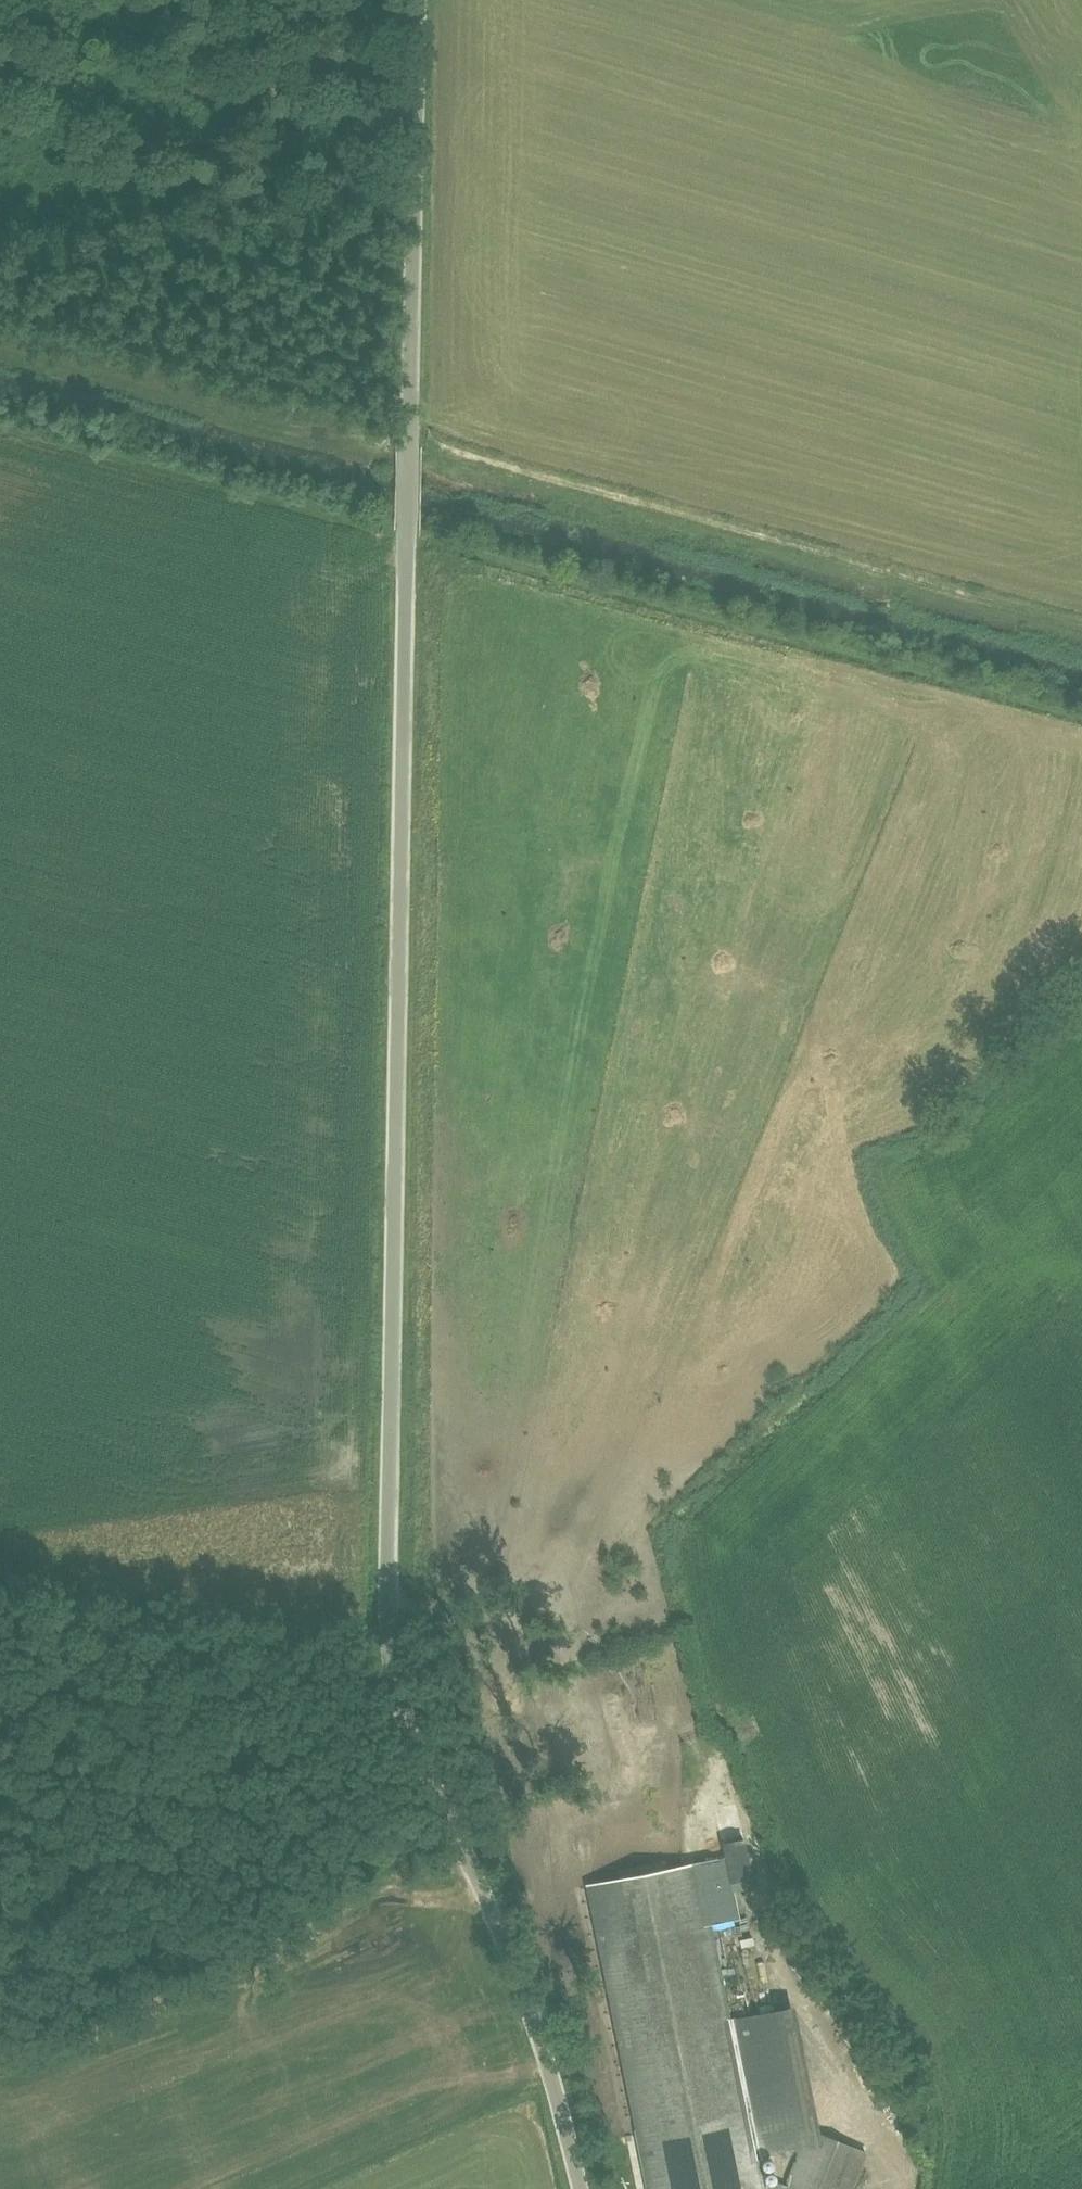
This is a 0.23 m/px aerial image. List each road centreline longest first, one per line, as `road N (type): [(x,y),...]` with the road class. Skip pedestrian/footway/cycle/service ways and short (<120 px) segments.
road 1 (unclassified): [(582,2188),(526,2006),(396,1709),(388,1544),(420,0)]
road 2 (track): [(1081,623),(411,442)]
road 3 (track): [(0,353),(281,429)]
road 4 (track): [(411,442),(281,429)]

